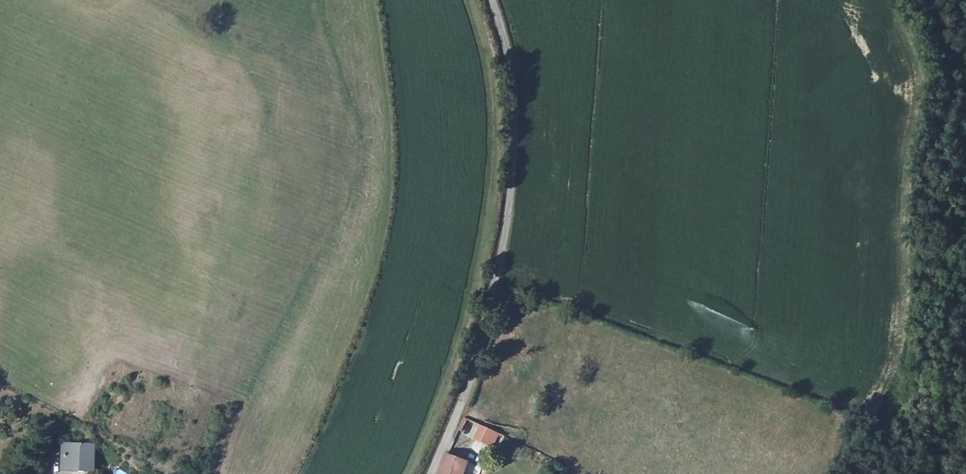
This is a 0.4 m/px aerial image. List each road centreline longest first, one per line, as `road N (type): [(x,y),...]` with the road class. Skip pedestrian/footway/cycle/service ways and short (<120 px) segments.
road 1 (unclassified): [(493,0),(516,114),(512,185),(478,361),(431,473)]

